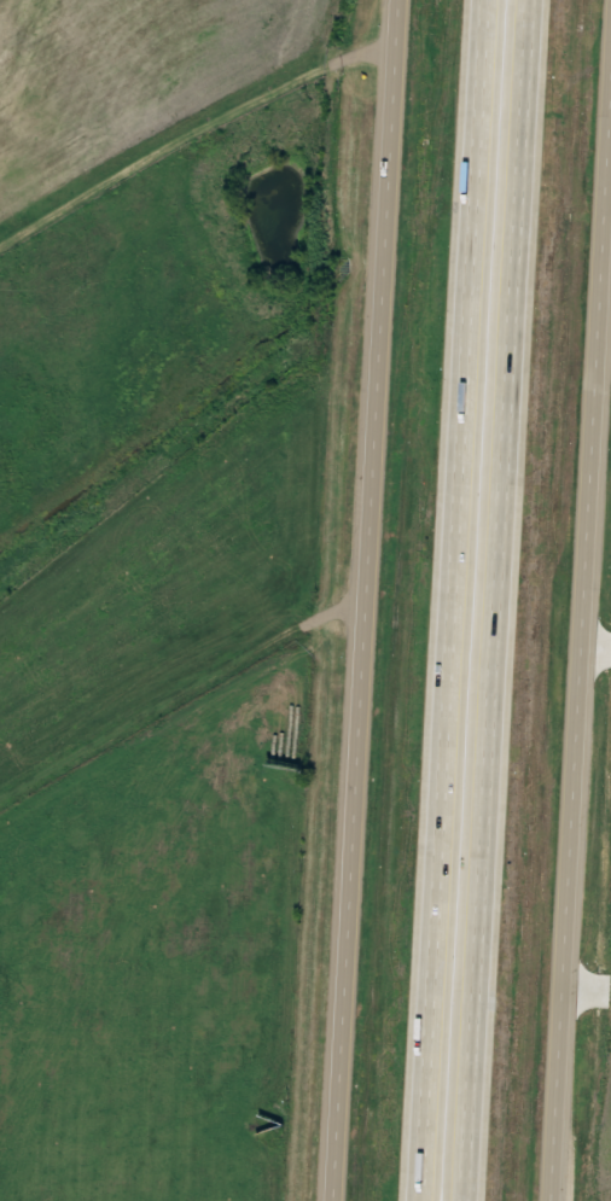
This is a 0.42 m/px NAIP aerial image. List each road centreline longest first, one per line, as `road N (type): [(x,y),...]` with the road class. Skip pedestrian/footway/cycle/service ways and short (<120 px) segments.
road 1 (motorway): [(490,0),(422,1200)]
road 2 (tertiary): [(402,0),(336,1200)]
road 3 (motorway): [(465,1200),(530,0)]
road 4 (tertiary): [(553,1200),(610,98)]

